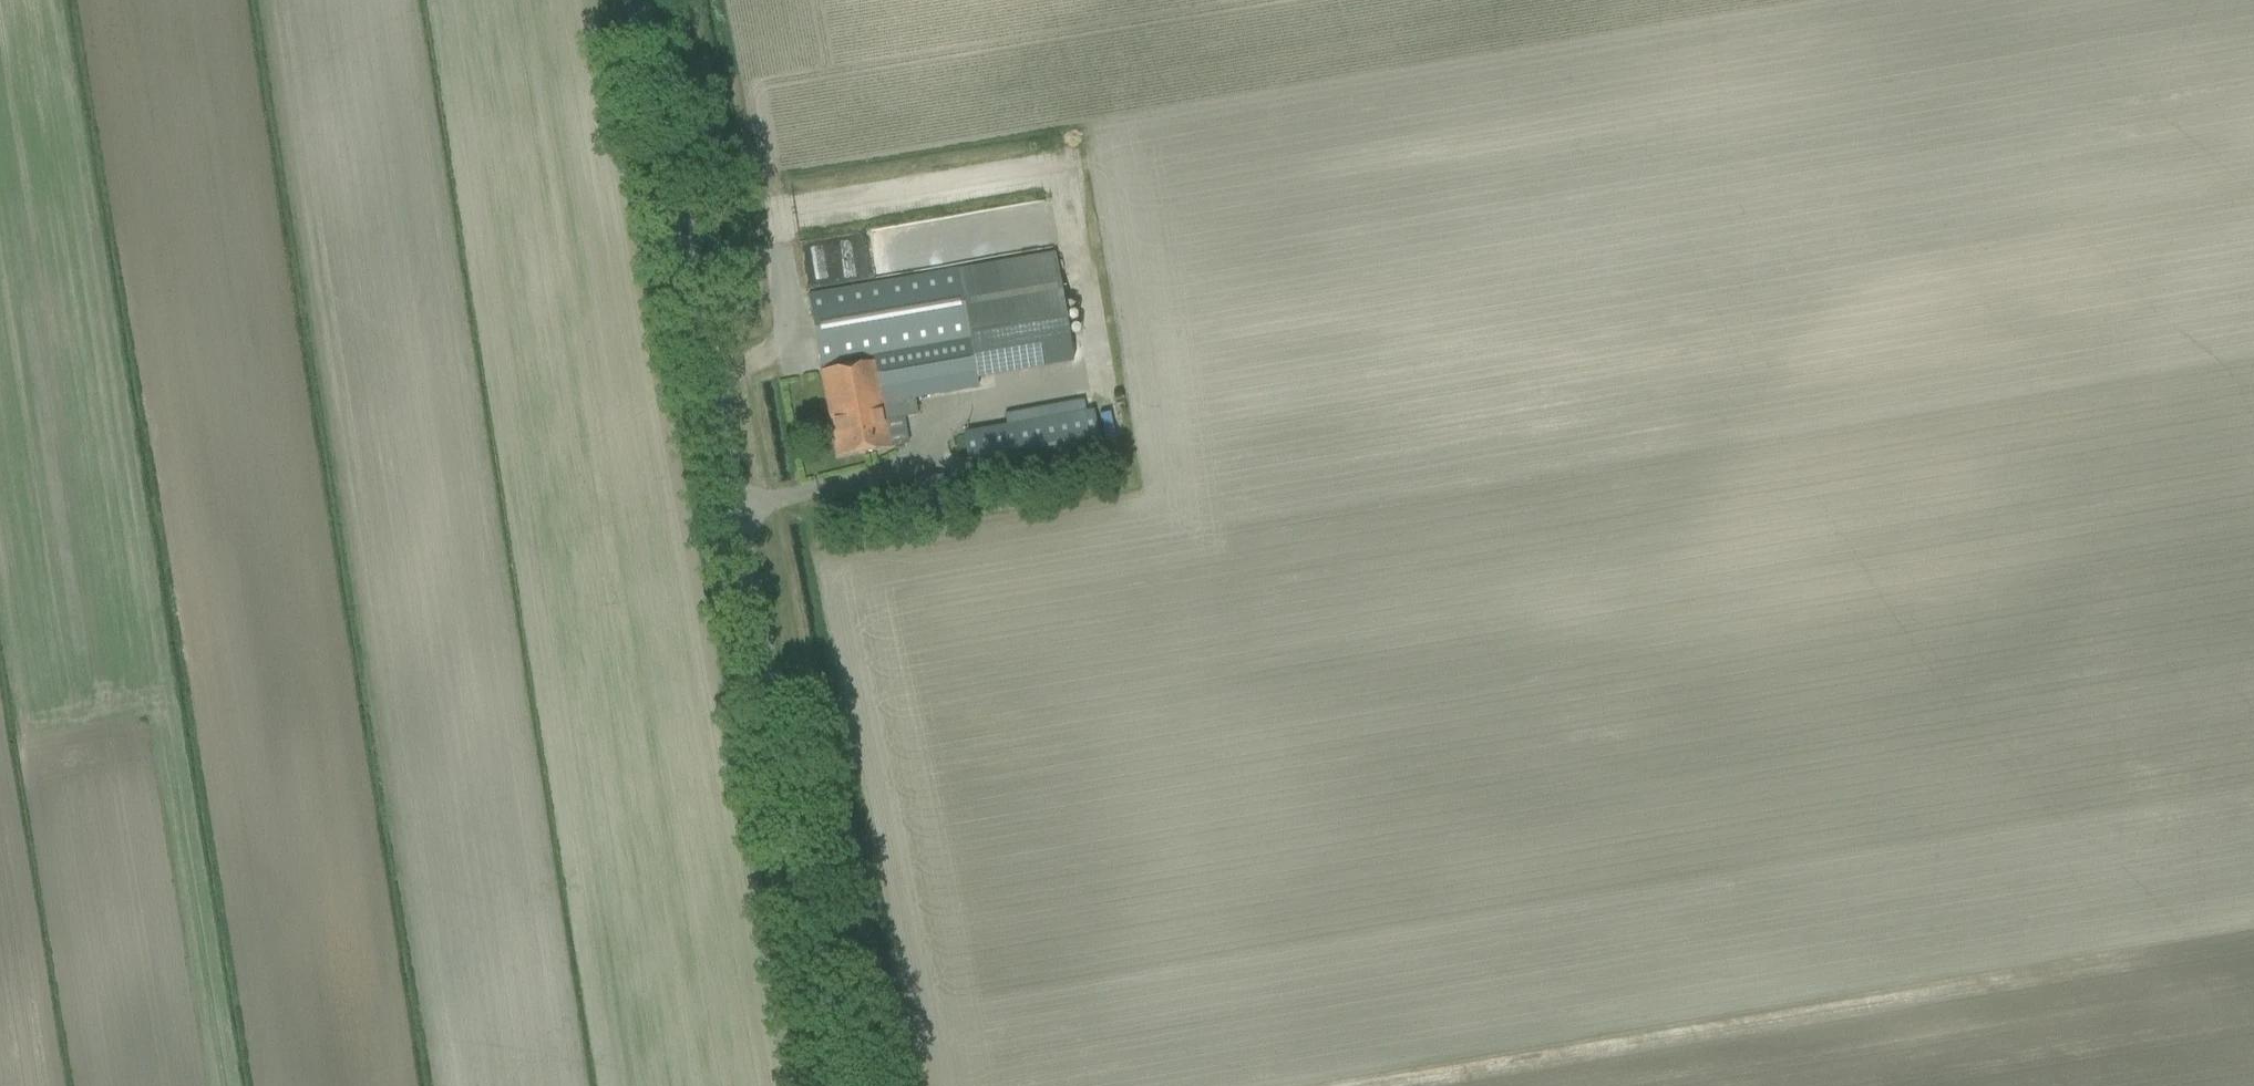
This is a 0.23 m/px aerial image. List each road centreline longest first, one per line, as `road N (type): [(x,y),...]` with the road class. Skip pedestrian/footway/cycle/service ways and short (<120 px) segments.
road 1 (unclassified): [(842,1085),(642,0)]

